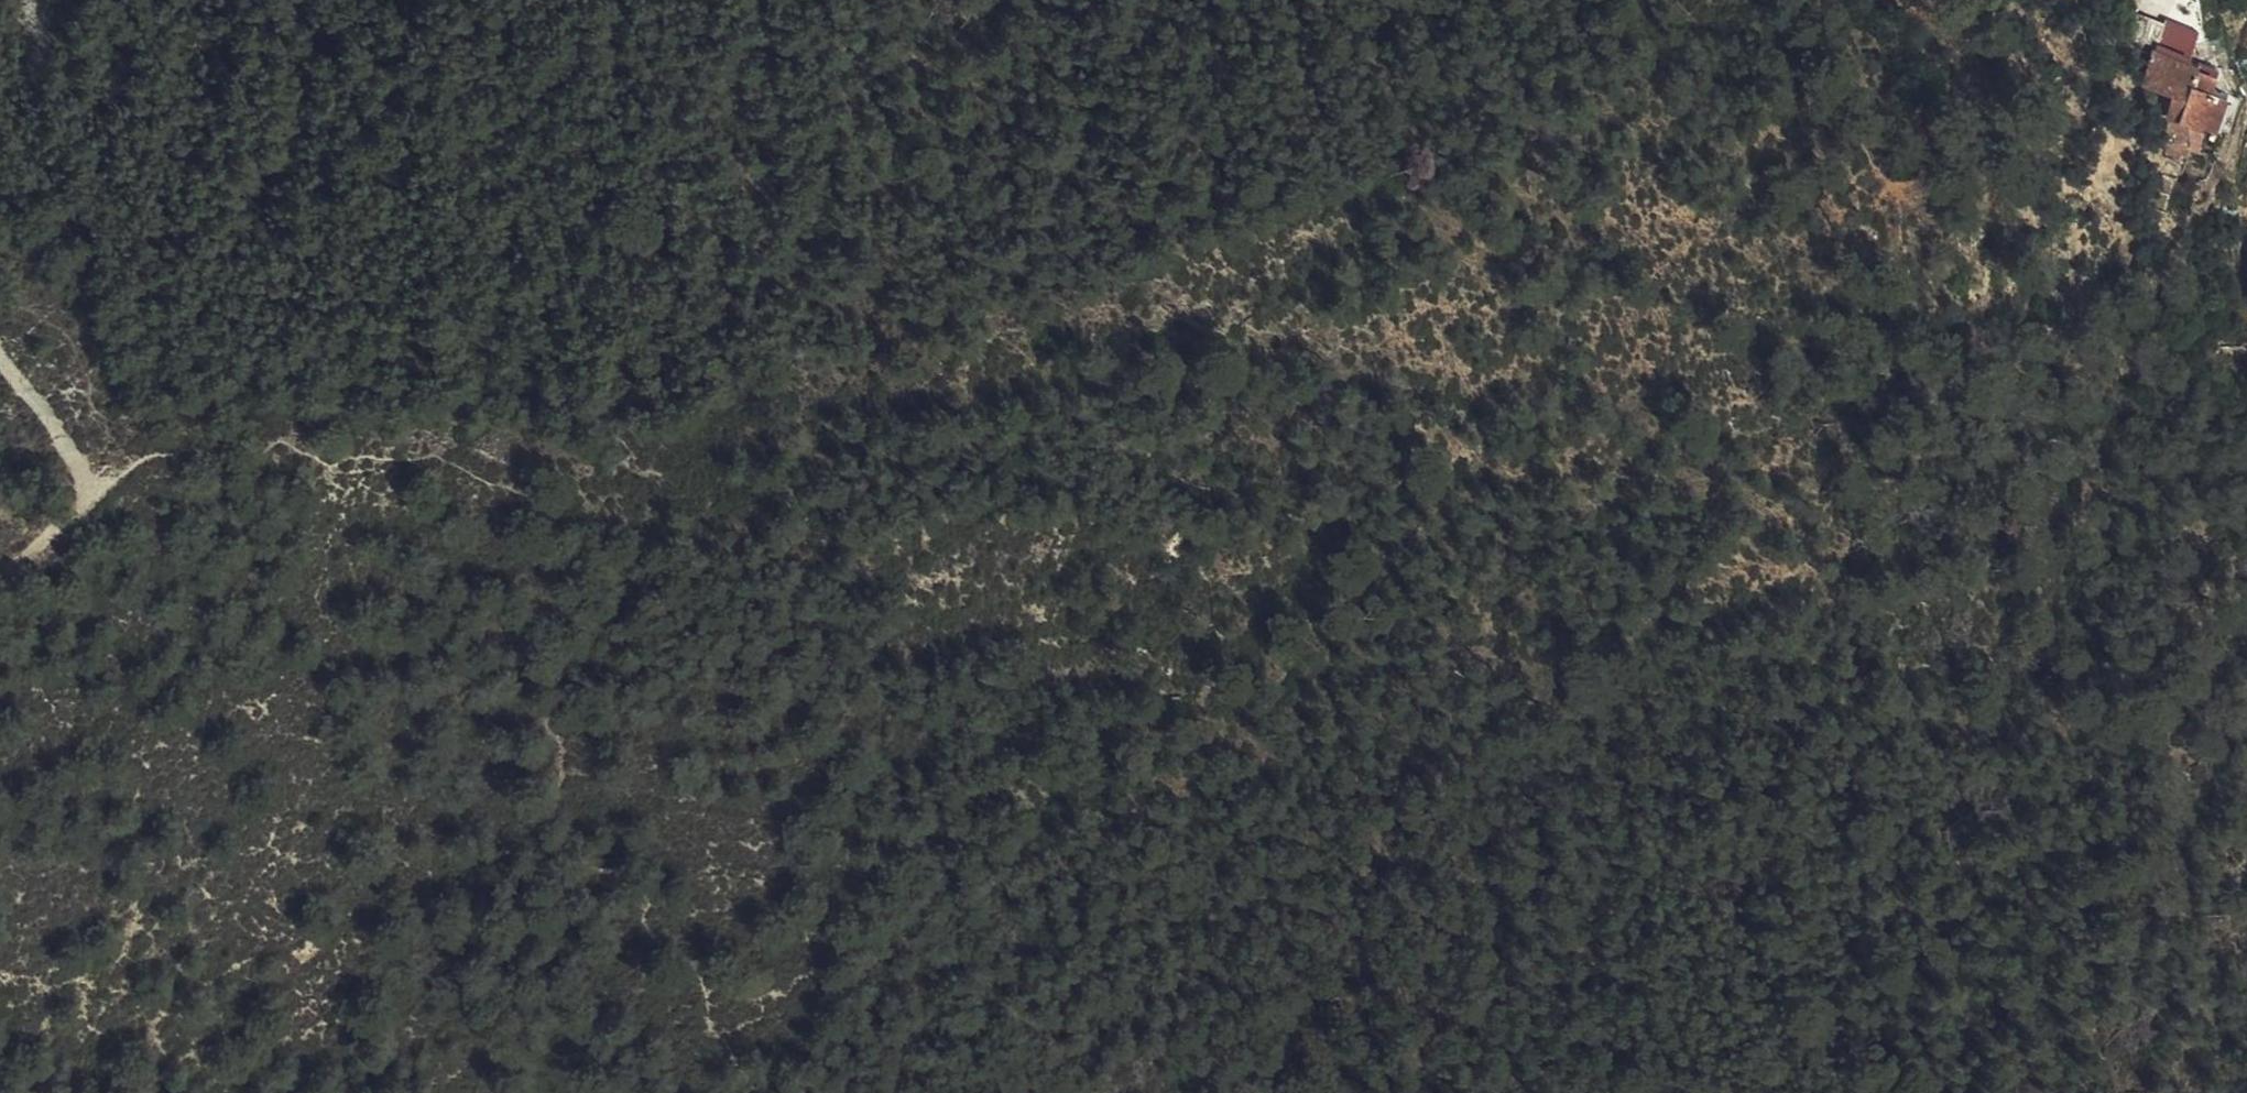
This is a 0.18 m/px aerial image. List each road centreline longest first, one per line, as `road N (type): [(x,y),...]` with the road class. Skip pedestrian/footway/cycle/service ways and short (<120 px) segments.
road 1 (track): [(0,352),(93,481)]

